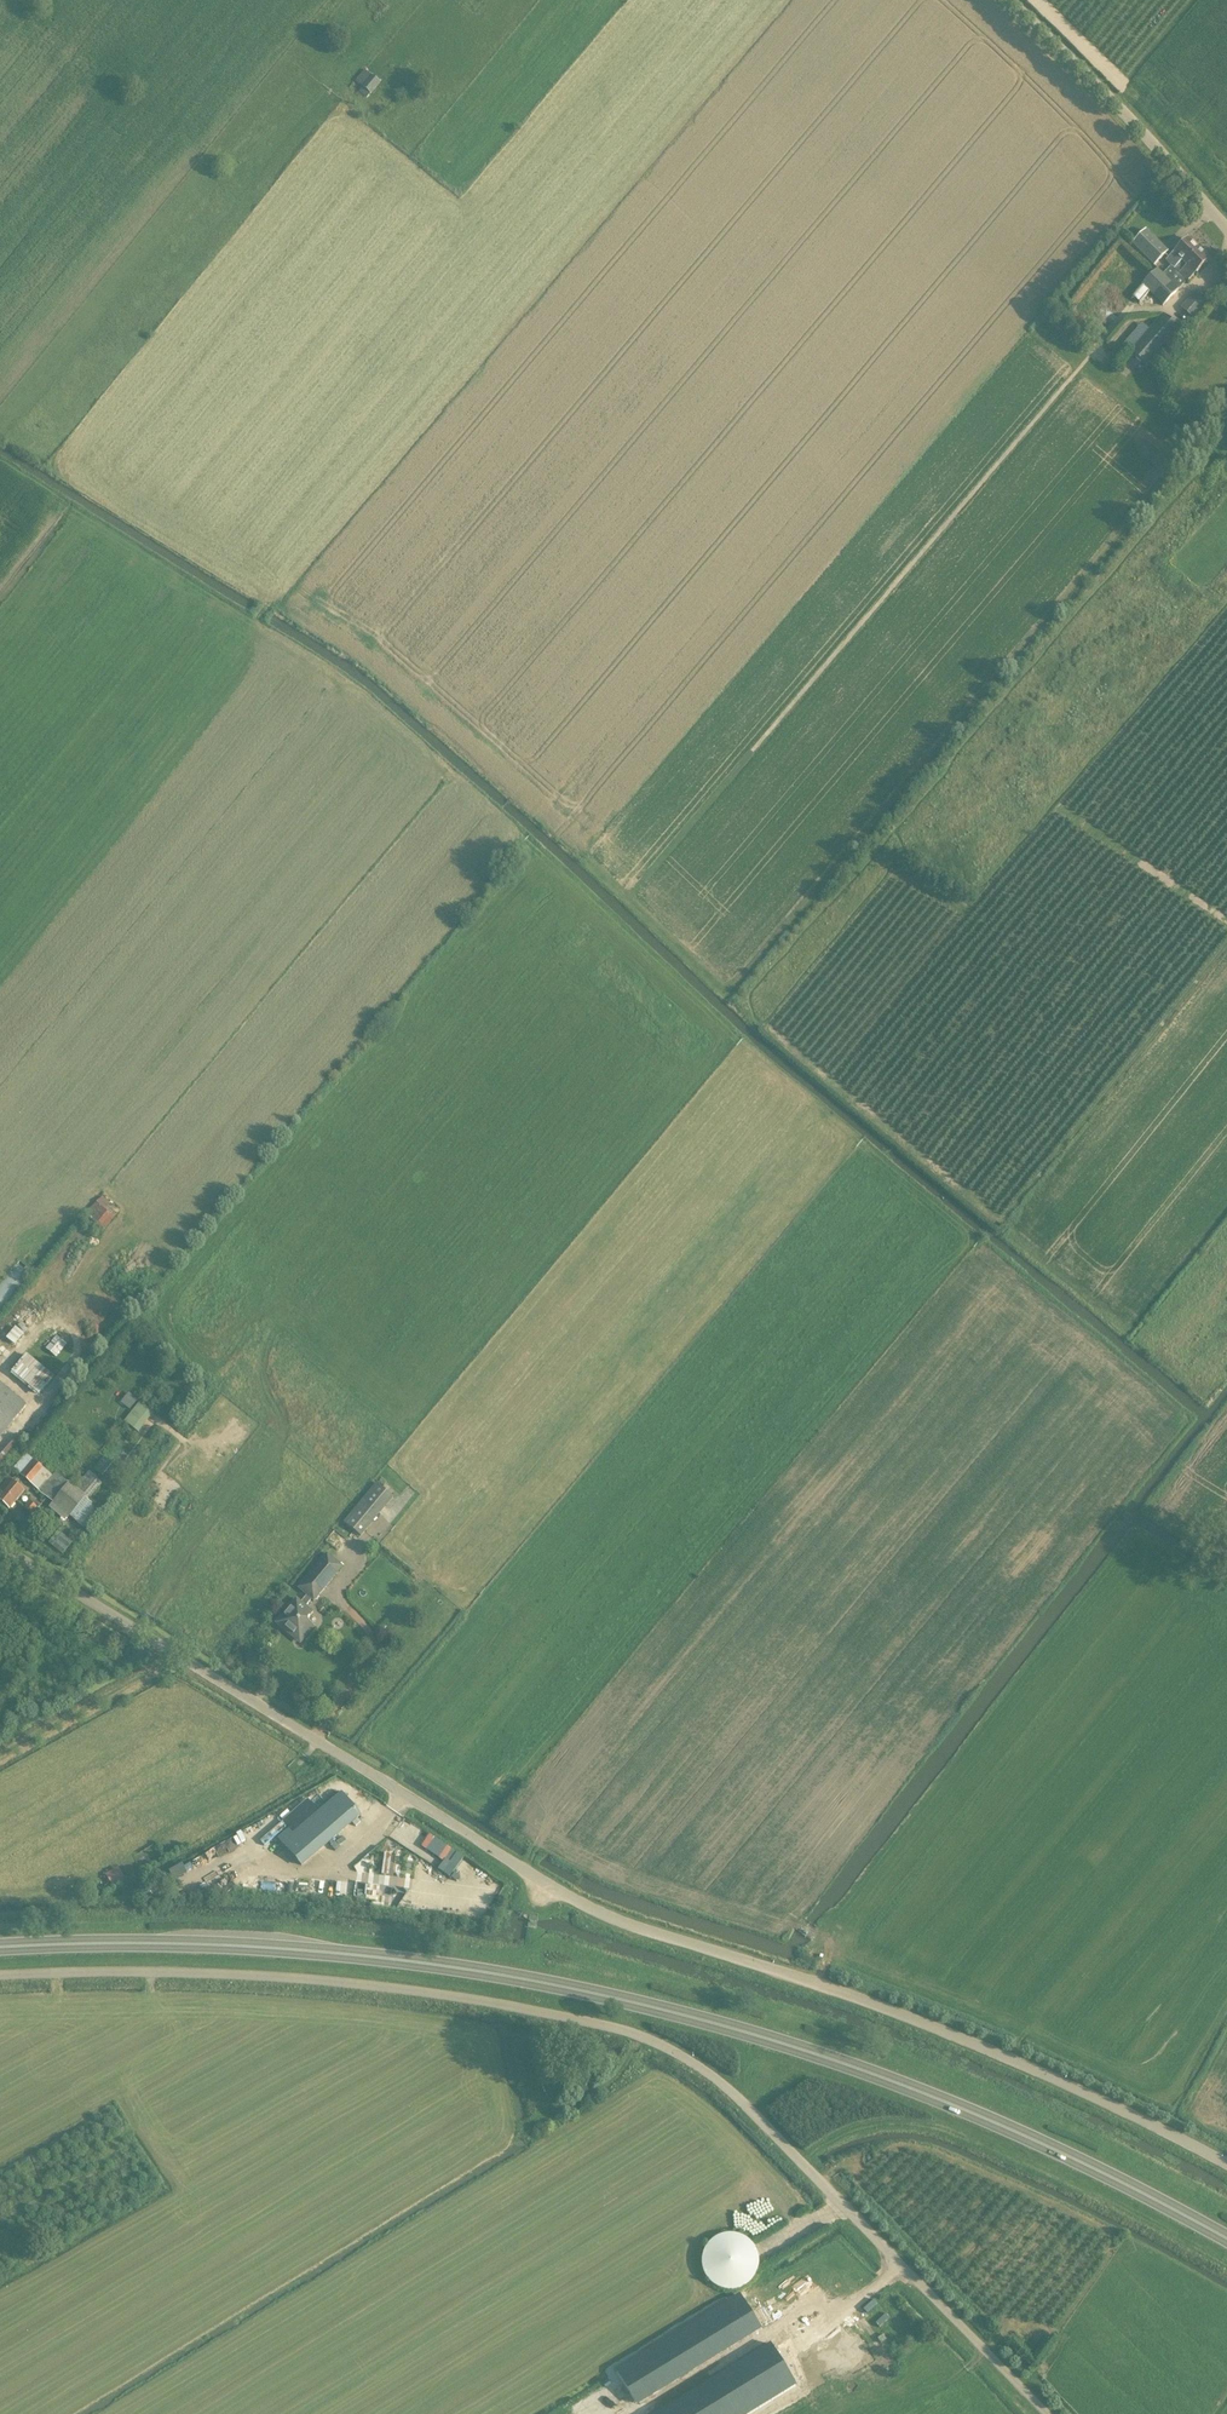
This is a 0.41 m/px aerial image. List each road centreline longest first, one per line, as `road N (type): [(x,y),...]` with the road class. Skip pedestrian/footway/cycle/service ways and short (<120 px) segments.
road 1 (unclassified): [(1226,2169),(970,2042),(804,1976),(619,1922),(567,1898),(0,1547)]
road 2 (trunk): [(1226,2242),(1047,2146),(899,2082),(719,2024),(427,1965),(266,1948),(0,1948)]
road 3 (unclassified): [(1047,2413),(731,2093),(693,2063),(628,2032),(425,1994),(277,1980),(83,1972),(0,1978)]
road 4 (unclassified): [(1226,223),(1013,0)]

